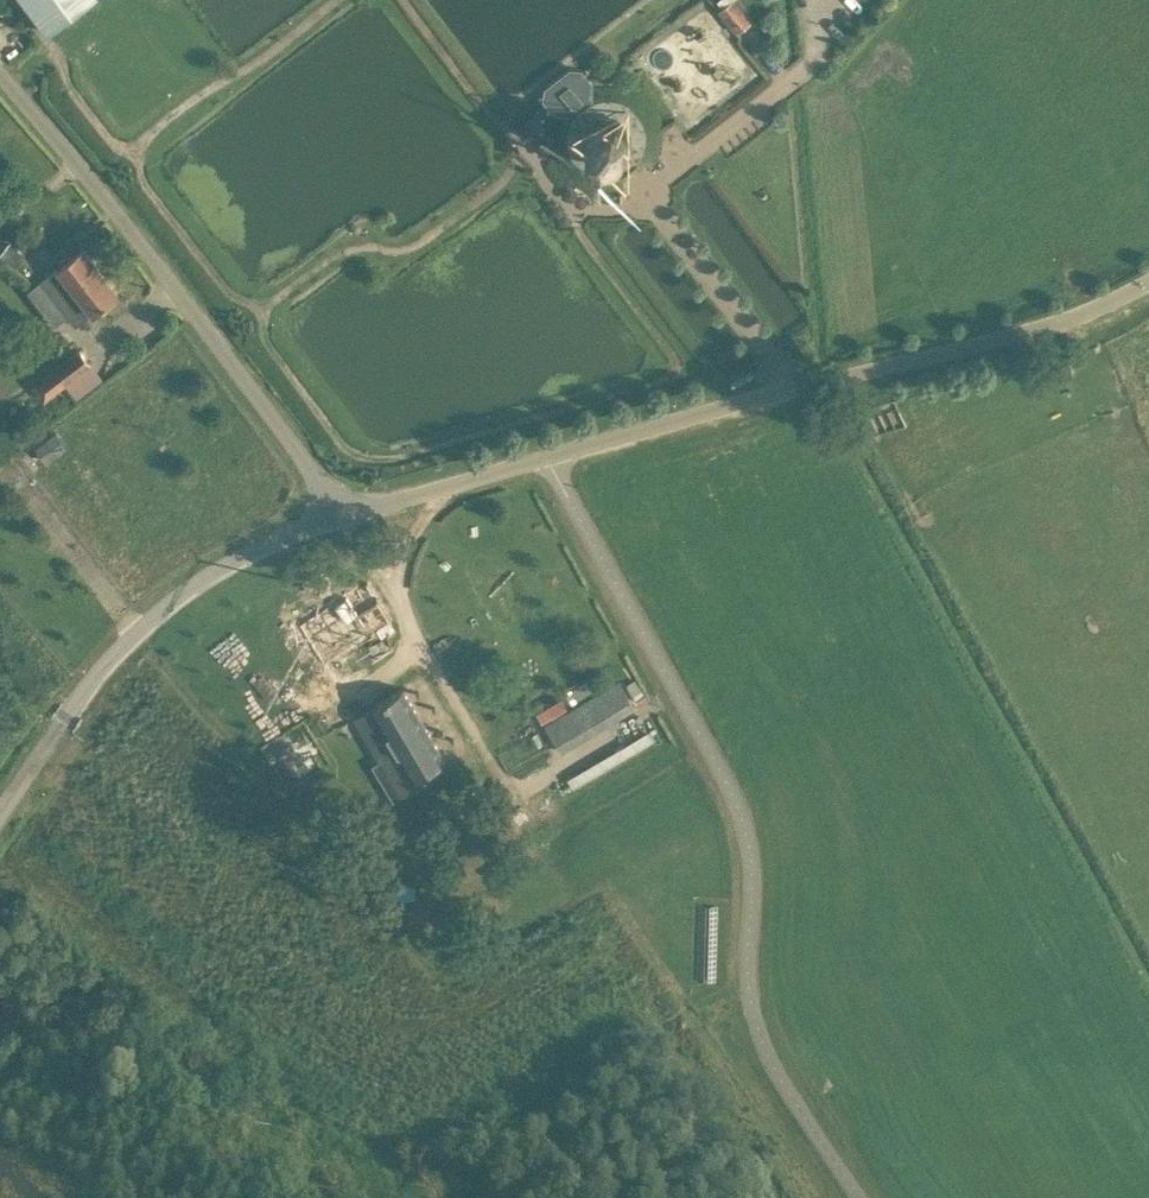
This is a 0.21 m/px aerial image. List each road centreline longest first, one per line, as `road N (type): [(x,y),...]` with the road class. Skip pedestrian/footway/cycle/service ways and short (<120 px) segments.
road 1 (unclassified): [(1148,279),(1099,307),(994,342),(342,512),(0,71)]
road 2 (track): [(0,804),(61,719),(172,600),(249,551),(342,512)]

